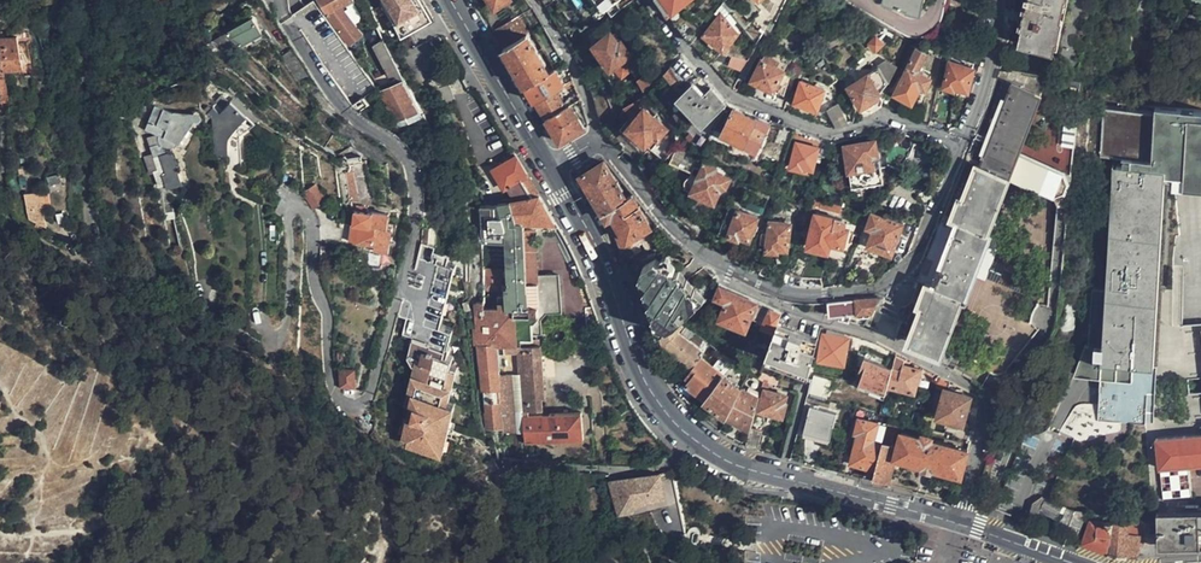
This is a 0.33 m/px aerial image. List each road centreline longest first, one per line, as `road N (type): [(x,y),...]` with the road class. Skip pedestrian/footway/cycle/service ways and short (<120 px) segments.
road 1 (tertiary): [(954,523),(744,464),(690,435),(651,388),(616,299),(545,166)]
road 2 (residential): [(701,255),(721,275),(977,389),(979,430),(954,523)]
road 3 (residential): [(962,150),(903,124),(846,138),(802,132),(730,93),(651,0)]
road 4 (residential): [(701,255),(799,295),(883,285),(918,249),(962,150)]
road 5 (tertiary): [(545,166),(452,0)]
road 6 (residential): [(962,150),(980,102),(997,0)]
road 7 (residential): [(598,141),(656,214),(701,255)]
road 8 (residential): [(598,141),(538,0)]
road 9 (tertiary): [(1070,562),(954,523)]

